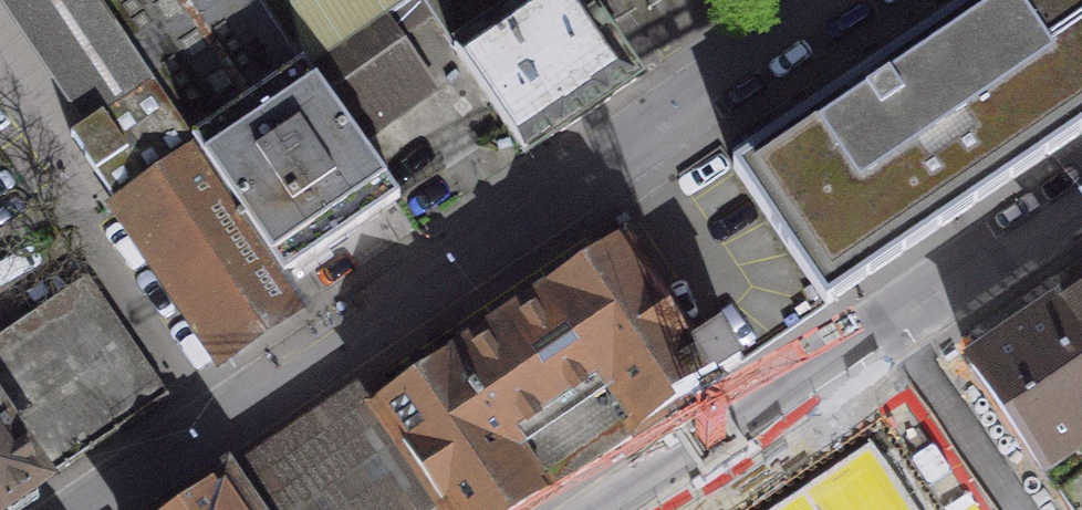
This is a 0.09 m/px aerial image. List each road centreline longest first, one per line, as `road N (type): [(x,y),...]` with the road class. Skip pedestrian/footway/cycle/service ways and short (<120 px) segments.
road 1 (residential): [(845,0),(93,509)]
road 2 (residential): [(616,509),(1081,197)]

